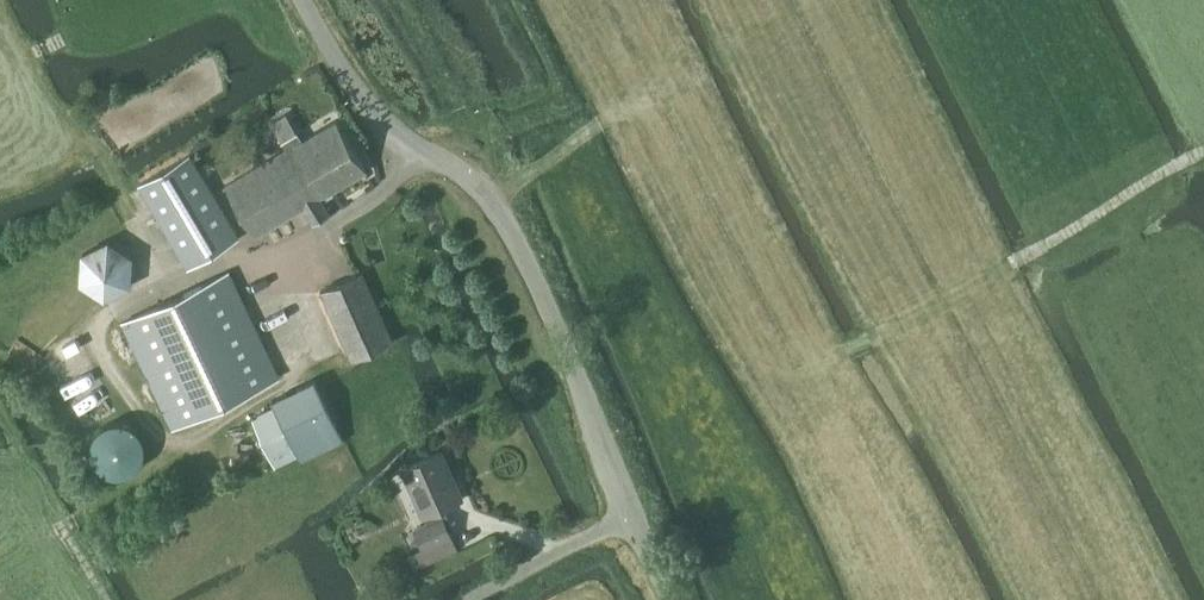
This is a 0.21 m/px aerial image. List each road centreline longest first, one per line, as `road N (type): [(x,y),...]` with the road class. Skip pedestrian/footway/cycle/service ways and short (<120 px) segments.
road 1 (unclassified): [(674,599),(531,265),(480,187),(418,150),(366,103),(304,0)]
road 2 (track): [(98,320),(166,441),(162,464),(60,530),(103,599)]
road 3 (track): [(1203,152),(1014,260)]

